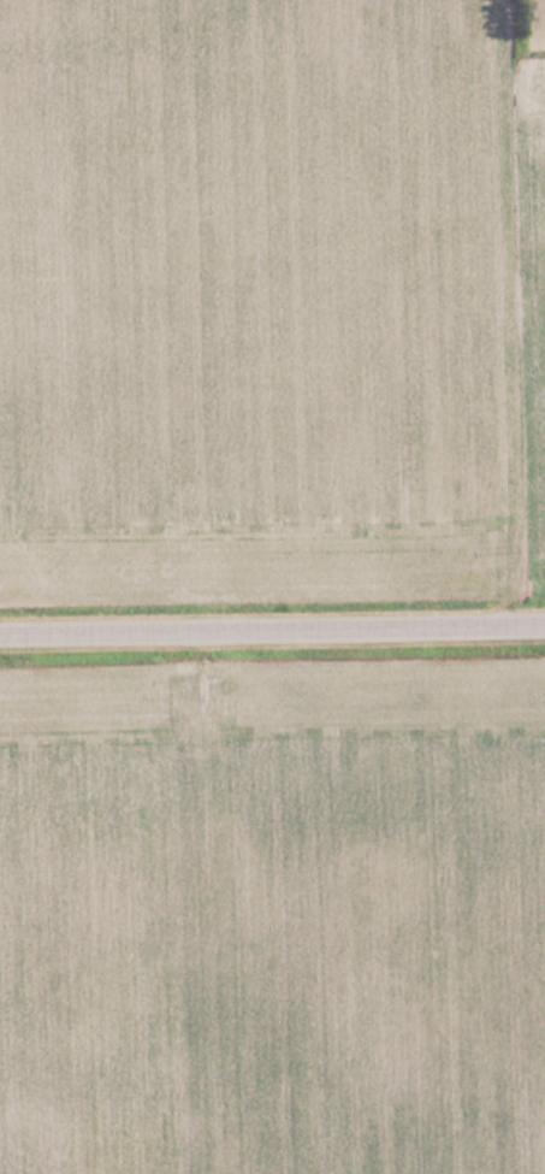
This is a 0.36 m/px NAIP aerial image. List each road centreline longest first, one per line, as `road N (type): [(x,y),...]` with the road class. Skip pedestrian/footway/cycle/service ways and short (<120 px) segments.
road 1 (tertiary): [(0,638),(544,628)]

